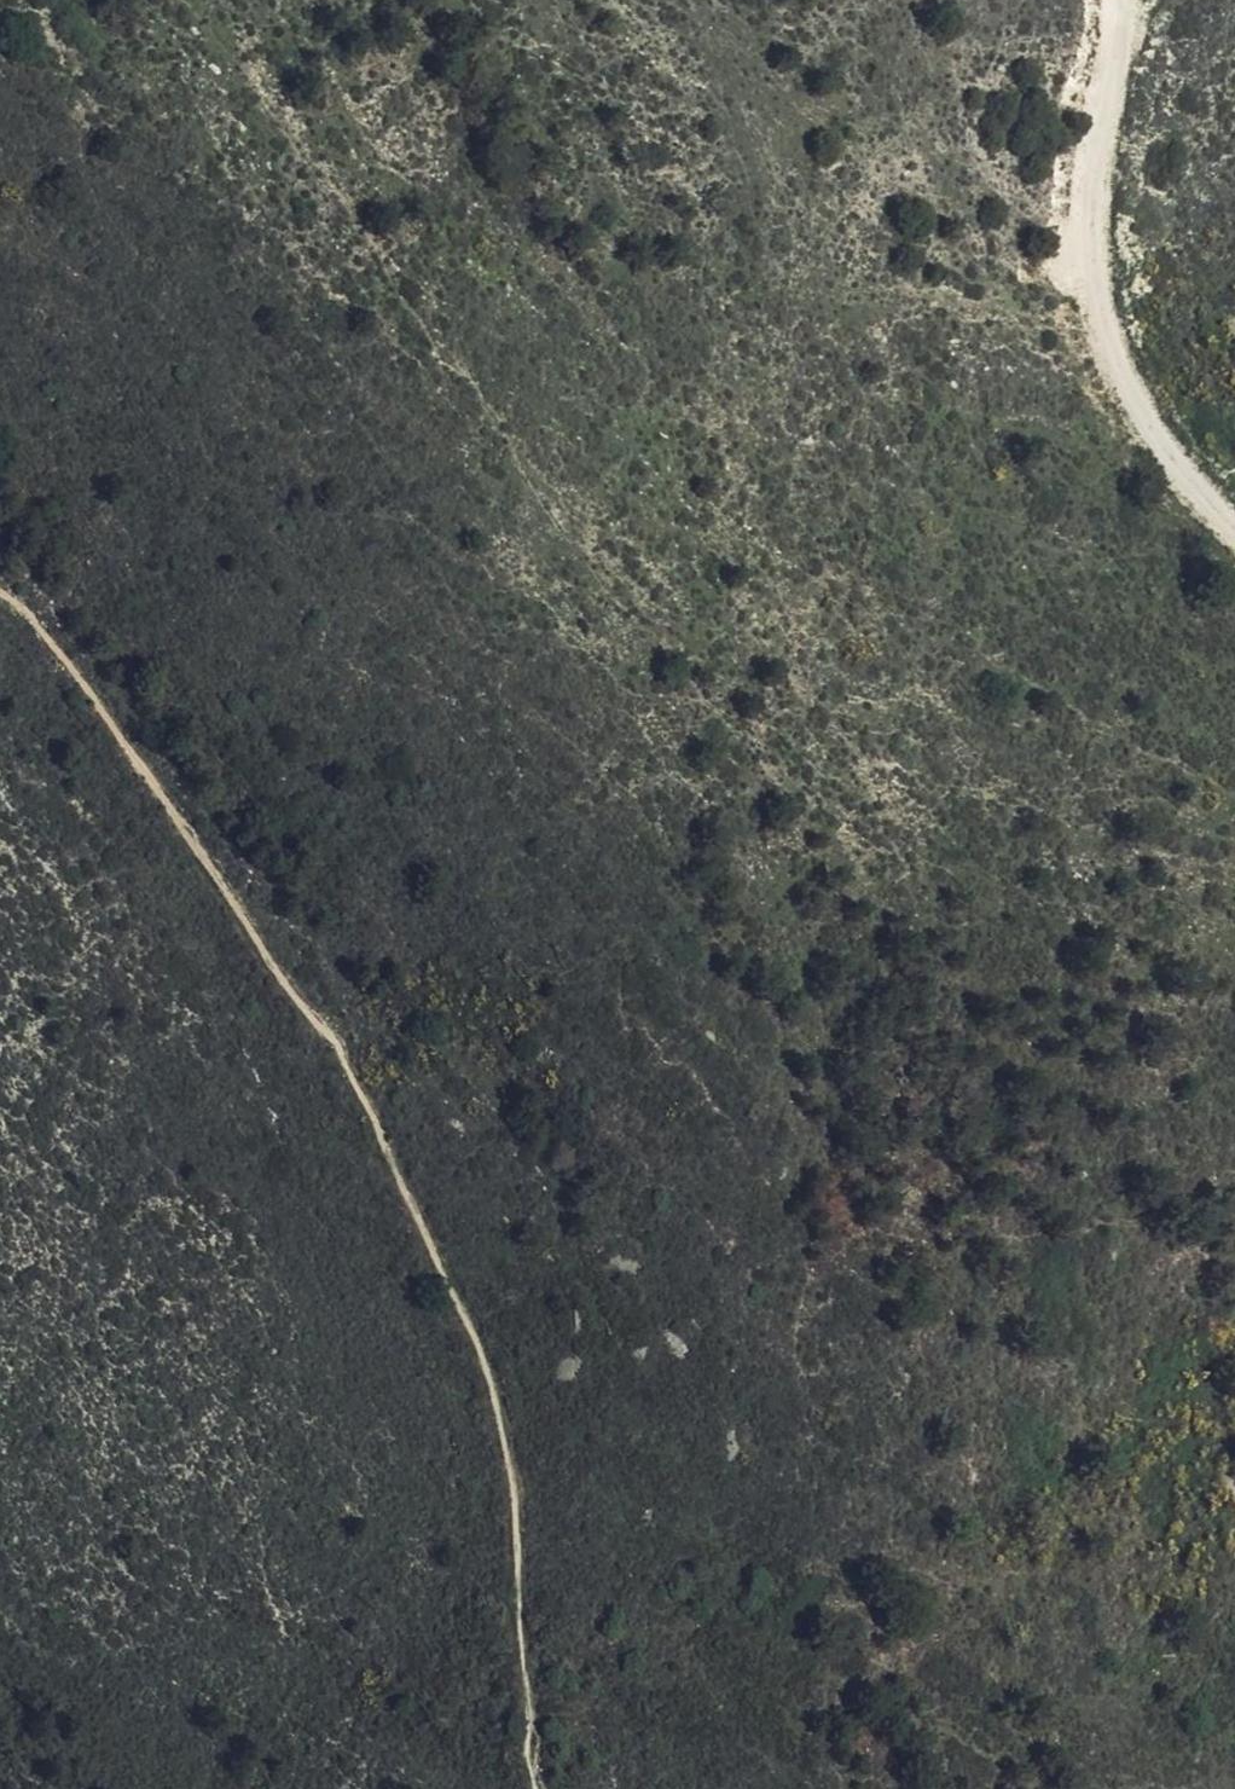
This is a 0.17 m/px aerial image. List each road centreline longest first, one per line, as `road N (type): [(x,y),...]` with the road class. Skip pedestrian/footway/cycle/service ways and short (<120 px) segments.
road 1 (track): [(1123,0),(1093,232),(1104,308),(1126,378),(1234,525)]

